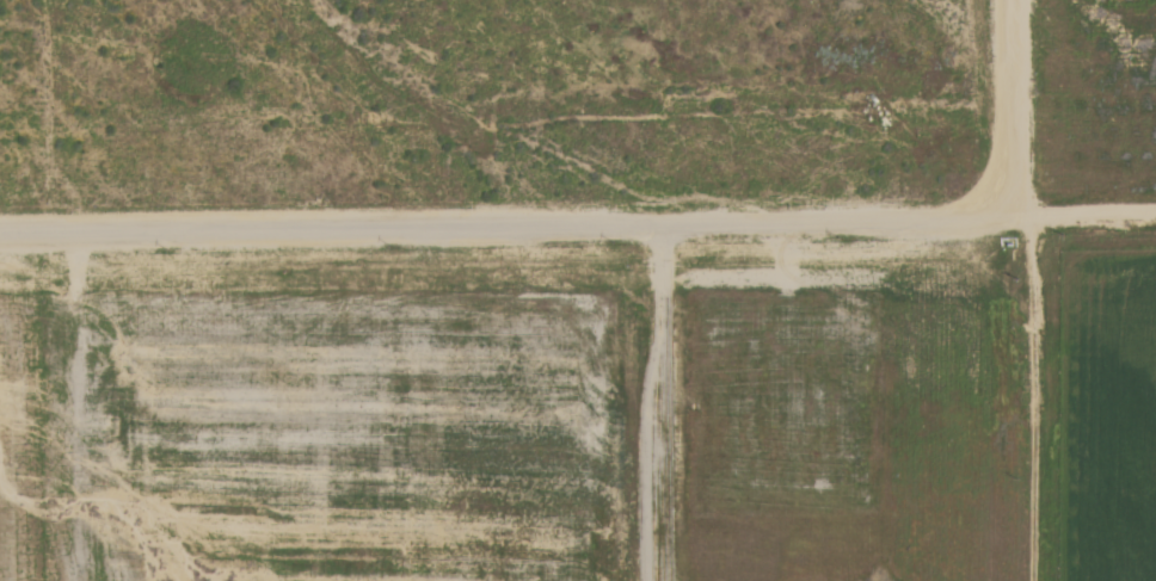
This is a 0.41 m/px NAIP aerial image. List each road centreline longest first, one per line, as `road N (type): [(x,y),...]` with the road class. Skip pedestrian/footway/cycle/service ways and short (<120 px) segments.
road 1 (residential): [(0,246),(318,236),(469,243),(1155,239)]
road 2 (residential): [(1032,580),(1034,292),(1010,236)]
road 3 (residential): [(48,0),(53,246)]

